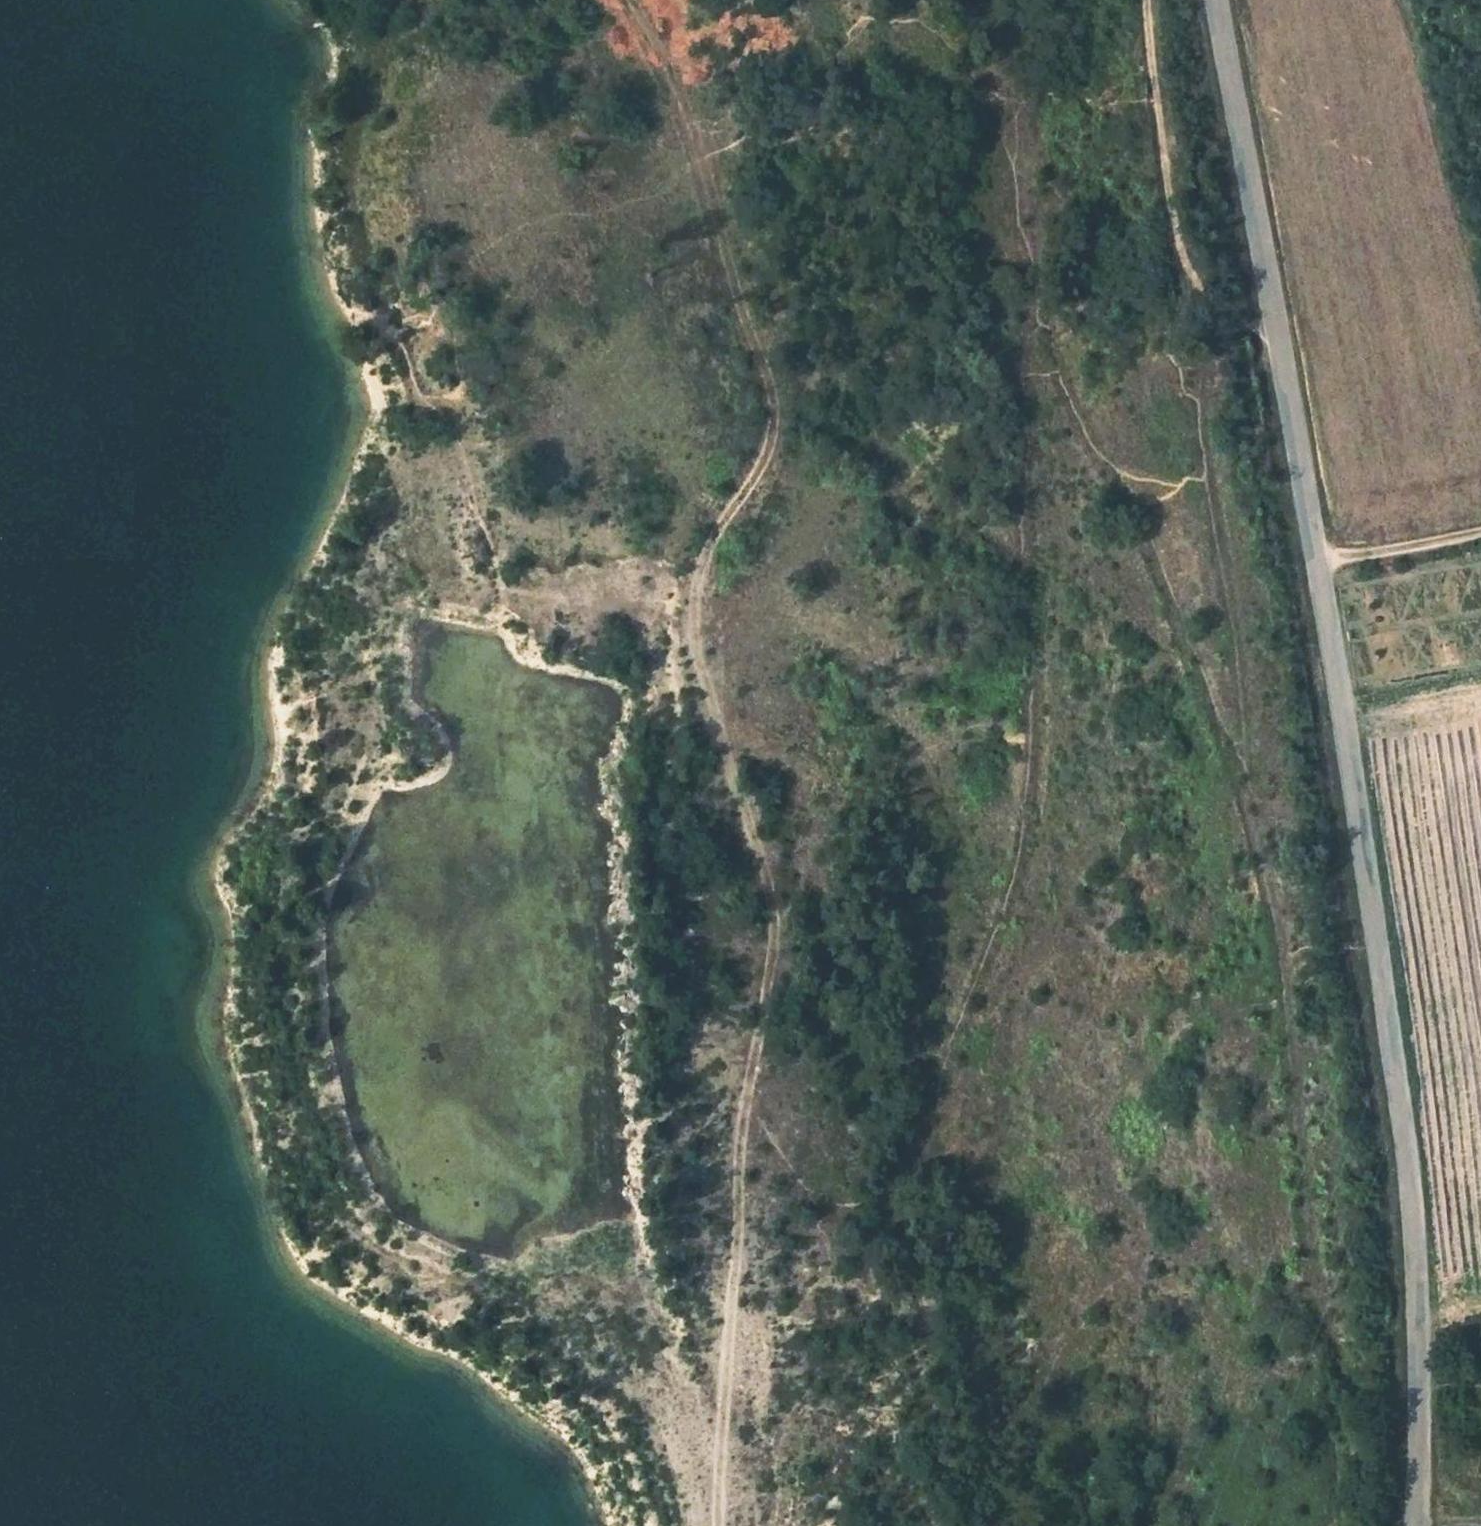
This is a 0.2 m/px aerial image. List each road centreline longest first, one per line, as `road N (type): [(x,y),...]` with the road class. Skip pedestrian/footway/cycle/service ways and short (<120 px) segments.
road 1 (unclassified): [(1218,0),(1317,563),(1412,1187),(1420,1368),(1415,1525)]
road 2 (track): [(1317,563),(1480,533)]

